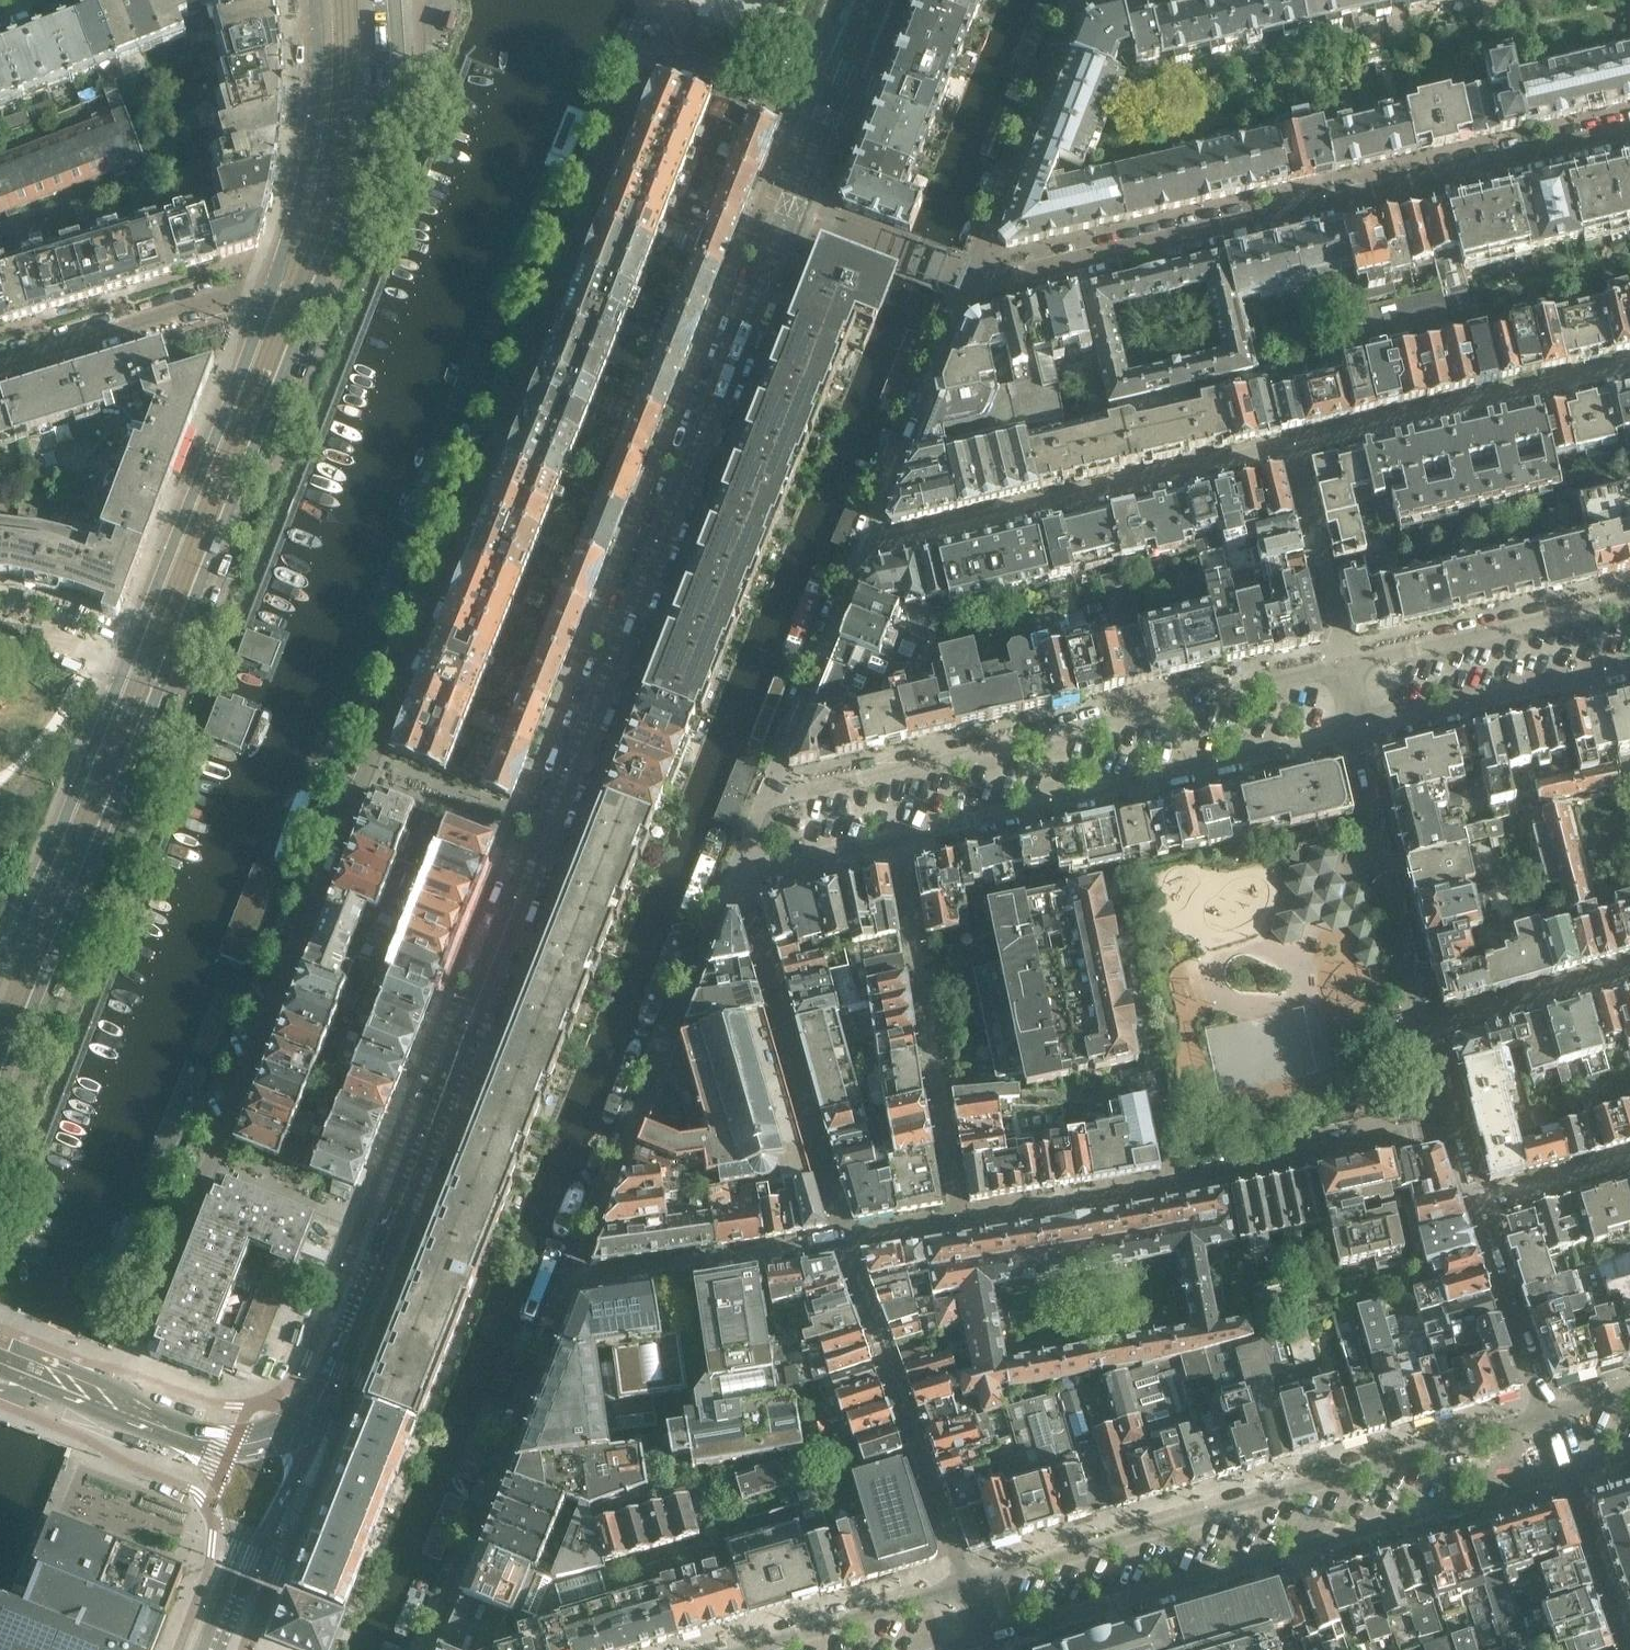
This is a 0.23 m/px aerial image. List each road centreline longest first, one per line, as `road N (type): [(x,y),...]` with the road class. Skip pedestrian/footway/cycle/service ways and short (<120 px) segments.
road 1 (residential): [(132,1398),(139,1345),(645,63),(670,53),(828,116)]
road 2 (unclassified): [(319,1405),(791,209)]
road 3 (primary): [(174,683),(318,311),(377,133),(387,62),(382,0)]
road 4 (residential): [(970,281),(1629,130)]
road 5 (residential): [(1549,1416),(968,1584)]
road 6 (residential): [(987,1639),(1566,1469)]
road 7 (residential): [(1349,664),(762,801)]
road 8 (residential): [(958,1217),(1178,1182),(1449,1125)]
road 9 (residential): [(897,837),(1351,732)]
road 10 (residential): [(574,1277),(739,852)]
road 11 (primary): [(0,1098),(174,683)]
road 12 (residential): [(869,536),(890,538),(1294,443)]
road 13 (primary): [(281,281),(129,664)]
road 14 (residential): [(425,1649),(574,1277)]
road 15 (residential): [(845,1236),(739,852)]
road 16 (residential): [(958,1217),(897,837)]
road 17 (residential): [(845,1236),(968,1584)]
road 18 (residential): [(1294,443),(1629,367)]
road 19 (primary): [(129,664),(0,968)]
road 20 (residential): [(1351,732),(1424,1024)]
road 21 (residential): [(970,281),(1075,6)]
road 22 (residential): [(281,281),(0,365)]
road 23 (residential): [(1629,599),(1349,664)]
road 24 (residential): [(1351,732),(1629,665)]
road 25 (residential): [(762,801),(869,536)]
road 26 (primary): [(317,0),(307,194),(281,281)]
road 27 (residential): [(869,536),(970,281)]
road 28 (residential): [(574,1277),(845,1236)]
road 29 (unclassified): [(207,1649),(319,1405)]
road 30 (residential): [(968,1584),(744,1649)]
road 31 (residential): [(1294,443),(1349,664)]
road 32 (residential): [(1476,1201),(1549,1416)]
road 33 (residential): [(1629,969),(1424,1024)]
road 34 (residential): [(970,281),(791,209)]
road 35 (residential): [(1627,1649),(1566,1469)]
road 36 (unclassified): [(159,1427),(208,1443),(245,1444),(293,1426),(319,1405)]
road 37 (unclassified): [(0,1389),(70,1392),(159,1427)]
road 38 (residential): [(739,852),(768,866),(897,837)]
road 39 (residential): [(1629,1158),(1476,1201)]
road 40 (unclassified): [(132,1398),(0,1340)]
road 41 (residential): [(129,664),(0,628)]
road 42 (unclassified): [(828,116),(873,0)]

